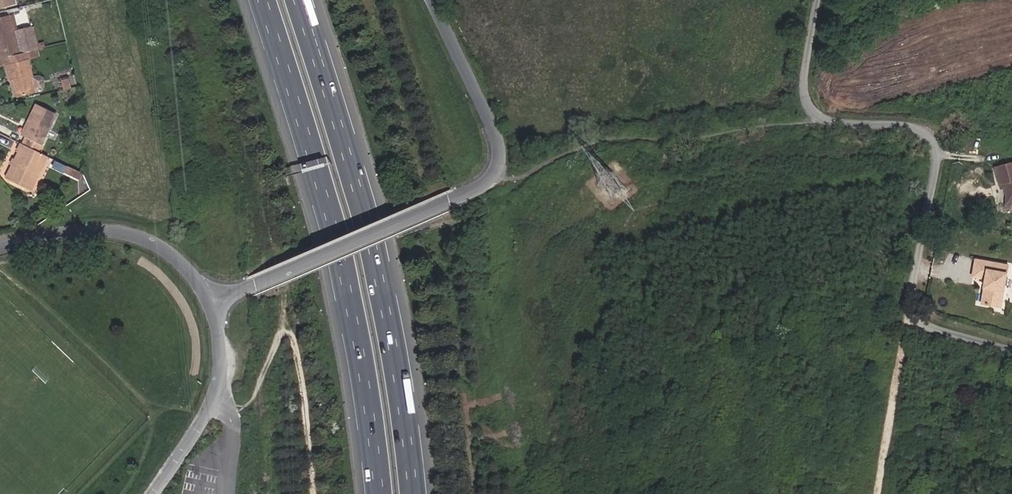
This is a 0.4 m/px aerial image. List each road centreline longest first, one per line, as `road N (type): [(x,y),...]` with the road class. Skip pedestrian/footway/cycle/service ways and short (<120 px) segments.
road 1 (unclassified): [(818,0),(804,79),(809,109),(824,119),(914,129),(936,147),(905,322),(1011,350)]
road 2 (trunk): [(415,493),(381,281),(298,0)]
road 3 (trunk): [(264,0),(335,233),(379,493)]
road 4 (unclassified): [(431,0),(498,144),(497,168),(472,191),(209,304)]
road 5 (residential): [(0,244),(127,234),(158,244),(209,304)]
road 6 (unclassified): [(209,304),(222,359),(214,405),(151,493)]

